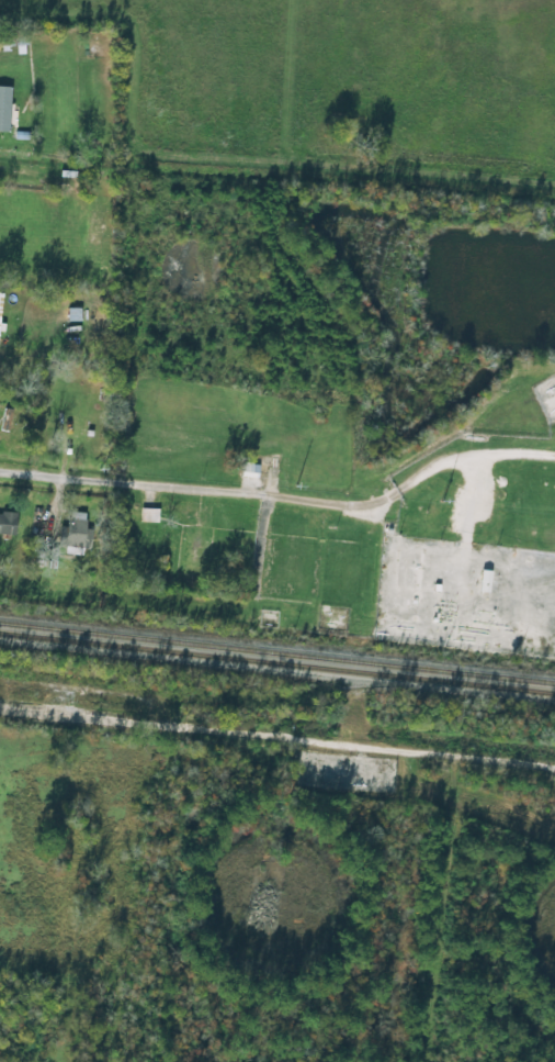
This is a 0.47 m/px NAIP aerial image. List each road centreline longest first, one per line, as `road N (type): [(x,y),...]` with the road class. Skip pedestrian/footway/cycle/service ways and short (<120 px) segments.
road 1 (residential): [(554,455),(477,445),(366,504),(0,473)]
road 2 (residential): [(0,712),(554,766)]

